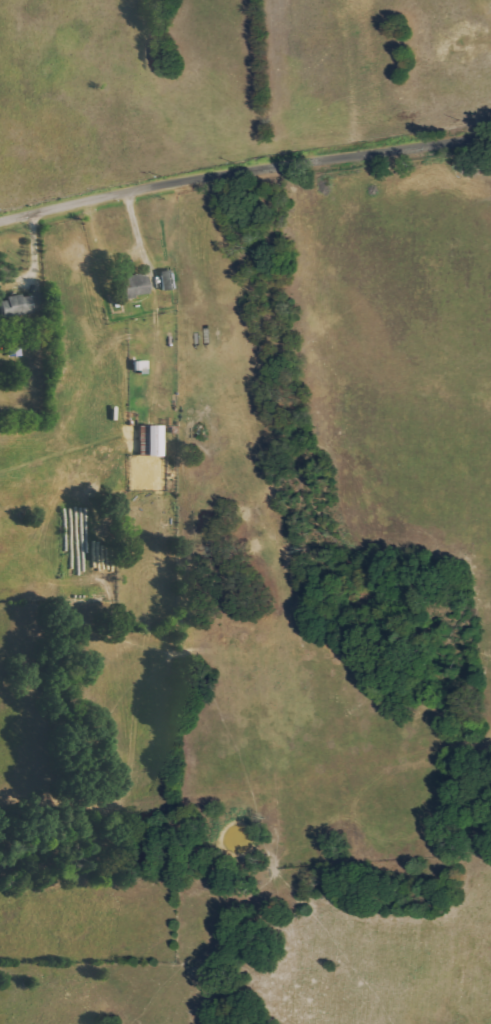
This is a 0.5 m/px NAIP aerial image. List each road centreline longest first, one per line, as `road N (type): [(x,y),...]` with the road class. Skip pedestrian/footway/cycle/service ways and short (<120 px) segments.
road 1 (residential): [(490,135),(207,176),(0,221)]

